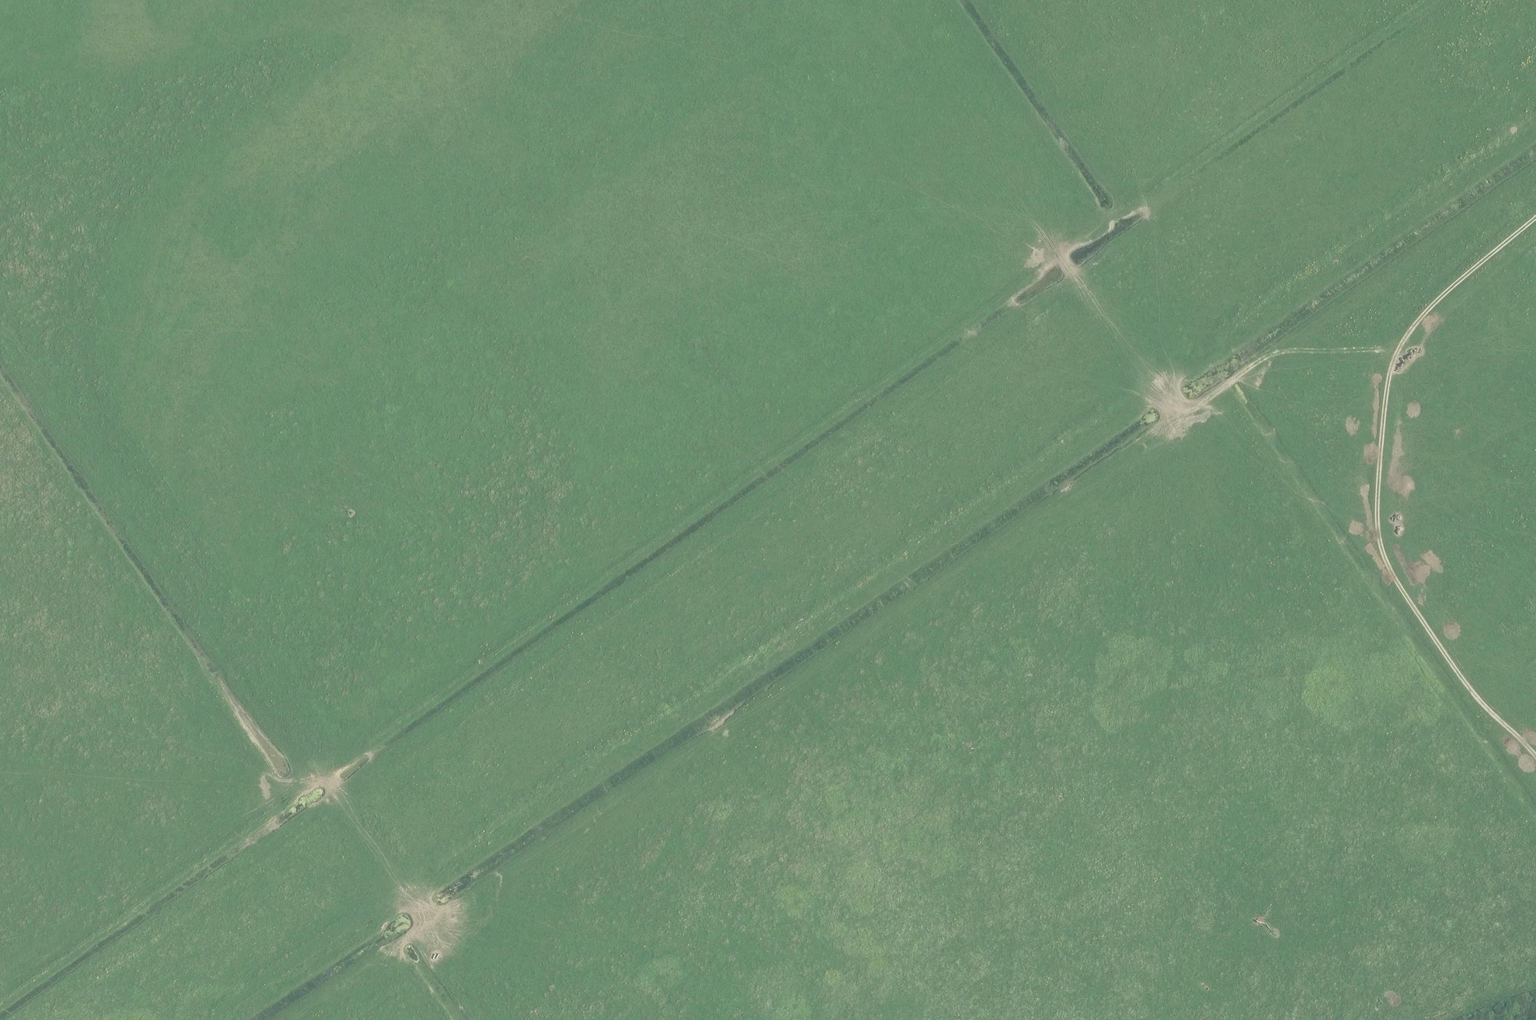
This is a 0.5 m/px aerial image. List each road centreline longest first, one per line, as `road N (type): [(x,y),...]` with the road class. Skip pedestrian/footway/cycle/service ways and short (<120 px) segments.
road 1 (track): [(1535,215),(1443,293),(1396,355),(1379,492),(1381,549),(1477,698),(1535,756)]

